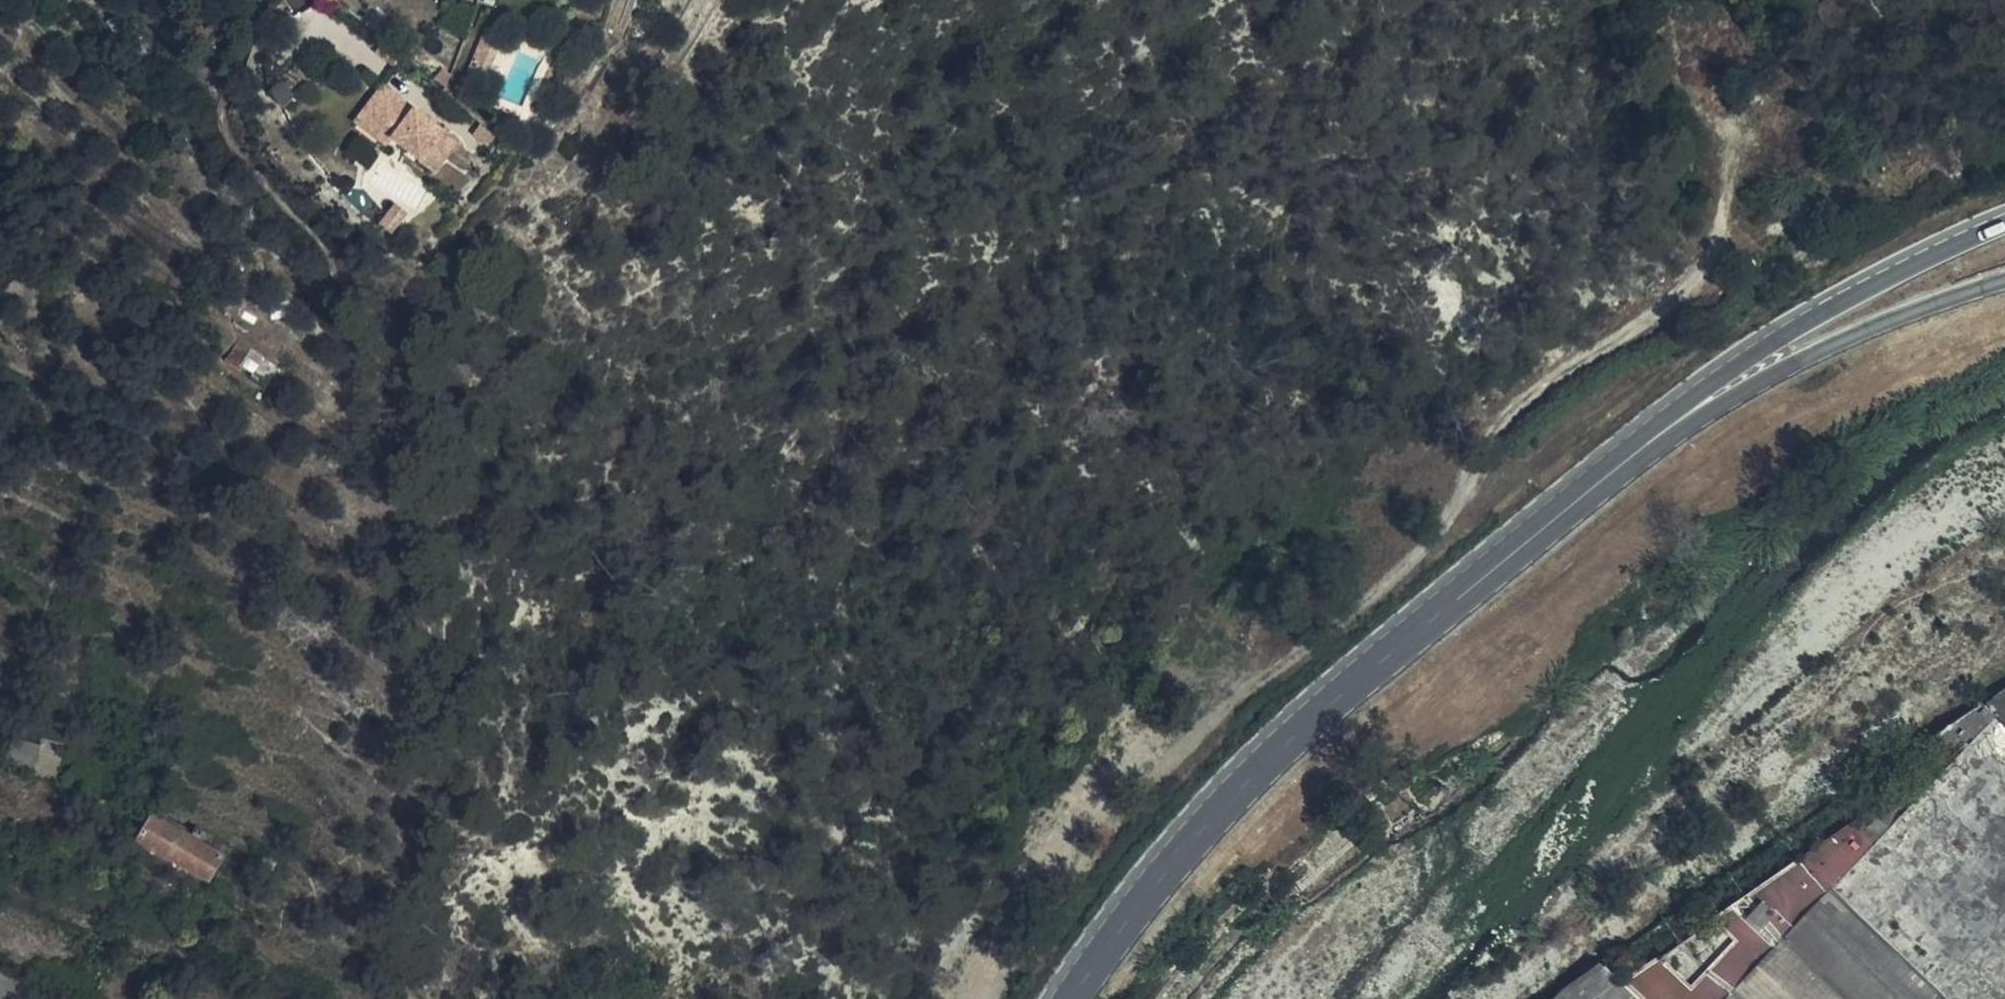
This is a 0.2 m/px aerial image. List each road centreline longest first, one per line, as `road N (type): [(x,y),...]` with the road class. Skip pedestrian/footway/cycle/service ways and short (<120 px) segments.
road 1 (primary): [(2004,225),(1784,338),(1650,432),(1462,595)]
road 2 (primary): [(2004,282),(1843,341),(1733,401),(1462,595)]
road 3 (primary): [(1462,595),(1217,816),(1073,998)]

